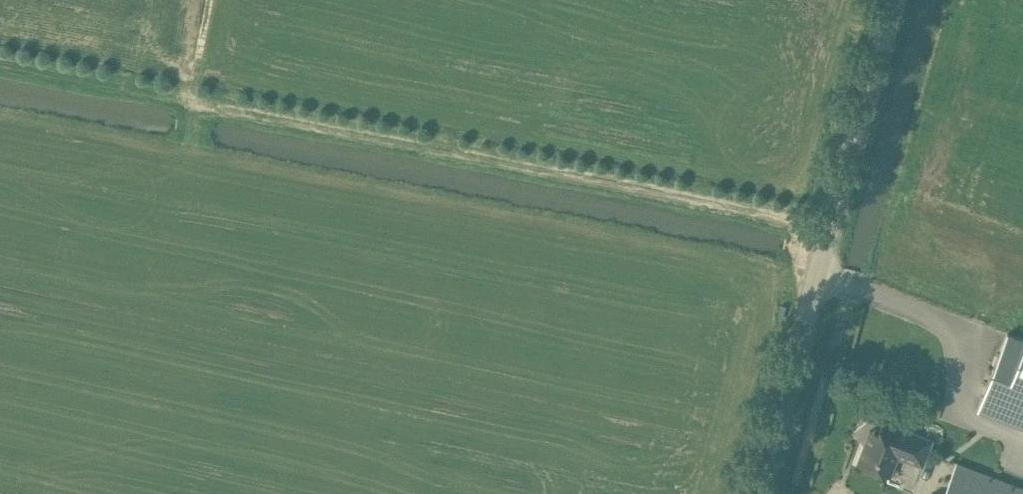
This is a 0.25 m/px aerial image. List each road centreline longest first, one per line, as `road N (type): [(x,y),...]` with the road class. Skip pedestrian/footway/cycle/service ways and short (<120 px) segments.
road 1 (track): [(826,227),(0,66)]
road 2 (unclassified): [(758,493),(888,0)]

